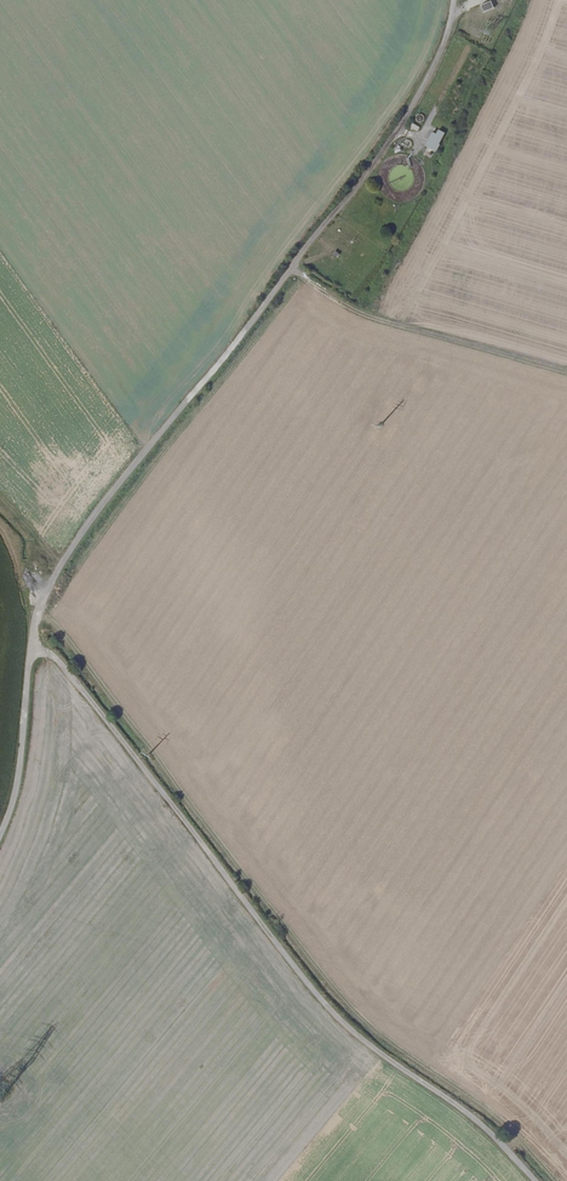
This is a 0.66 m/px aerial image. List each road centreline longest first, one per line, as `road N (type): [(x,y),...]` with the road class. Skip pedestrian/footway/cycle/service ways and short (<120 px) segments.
road 1 (track): [(456,0),(423,90),(373,165),(49,585),(31,650),(14,798),(0,836)]
road 2 (track): [(31,650),(71,675),(344,1022),(477,1118),(535,1180)]
road 3 (track): [(291,268),(368,317),(566,375)]

